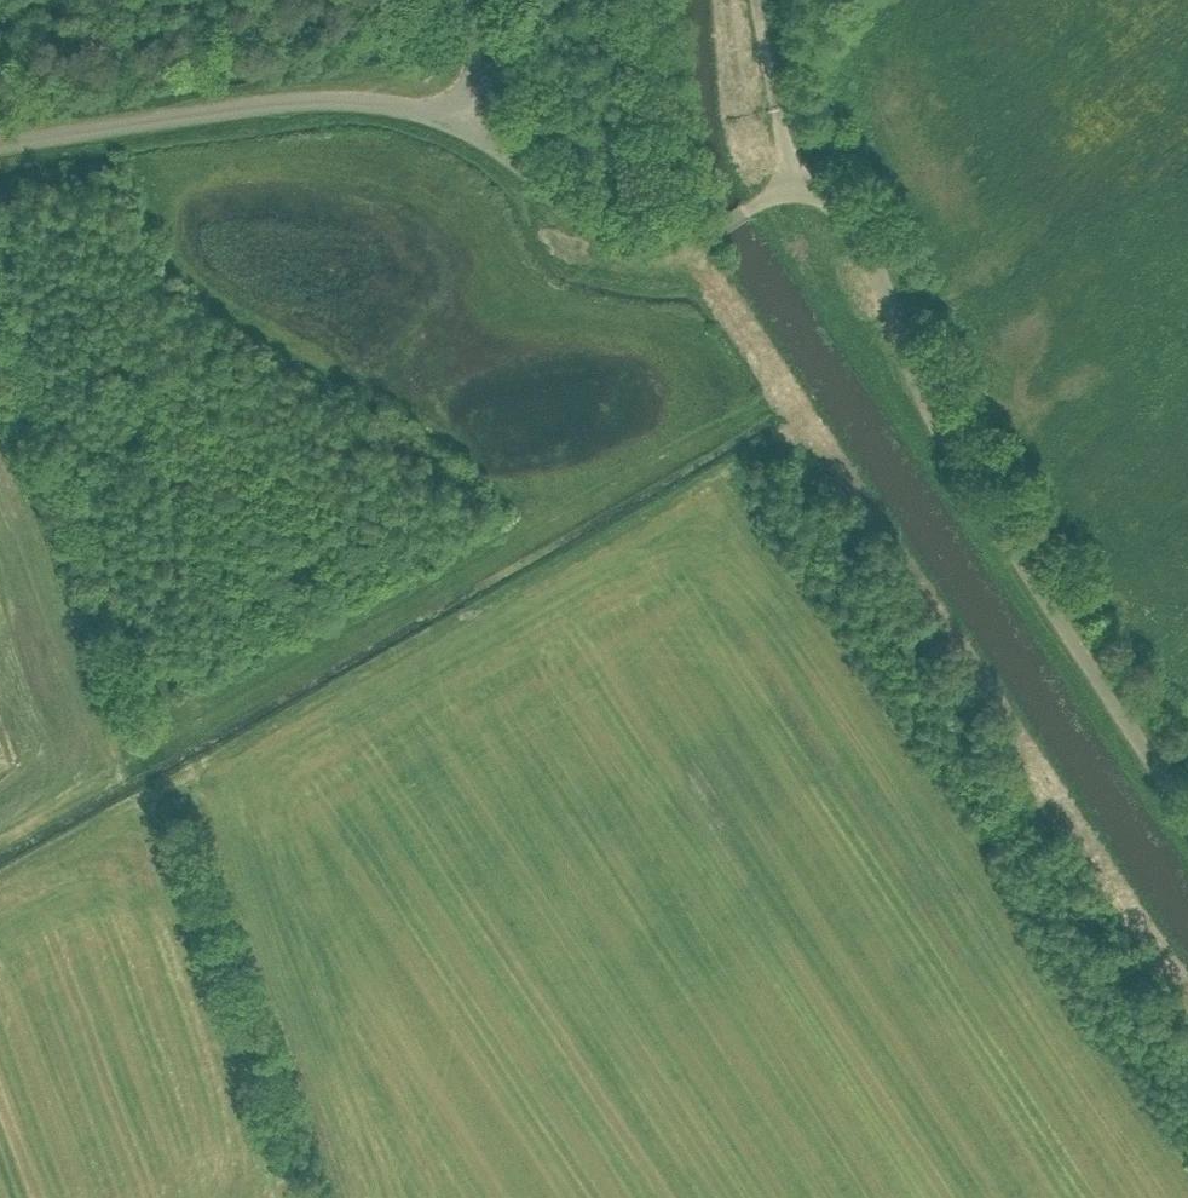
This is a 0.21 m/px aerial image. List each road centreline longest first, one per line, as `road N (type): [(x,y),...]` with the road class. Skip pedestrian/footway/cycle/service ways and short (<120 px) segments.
road 1 (unclassified): [(1187,815),(984,502),(915,377),(855,227),(821,196),(795,190)]
road 2 (unclassified): [(0,145),(329,98),(420,107),(472,127)]
road 3 (unclassified): [(708,233),(673,245),(638,243),(589,222),(472,127)]
road 4 (unclassified): [(795,190),(758,0)]
road 5 (unclassified): [(472,127),(473,48),(457,0)]

